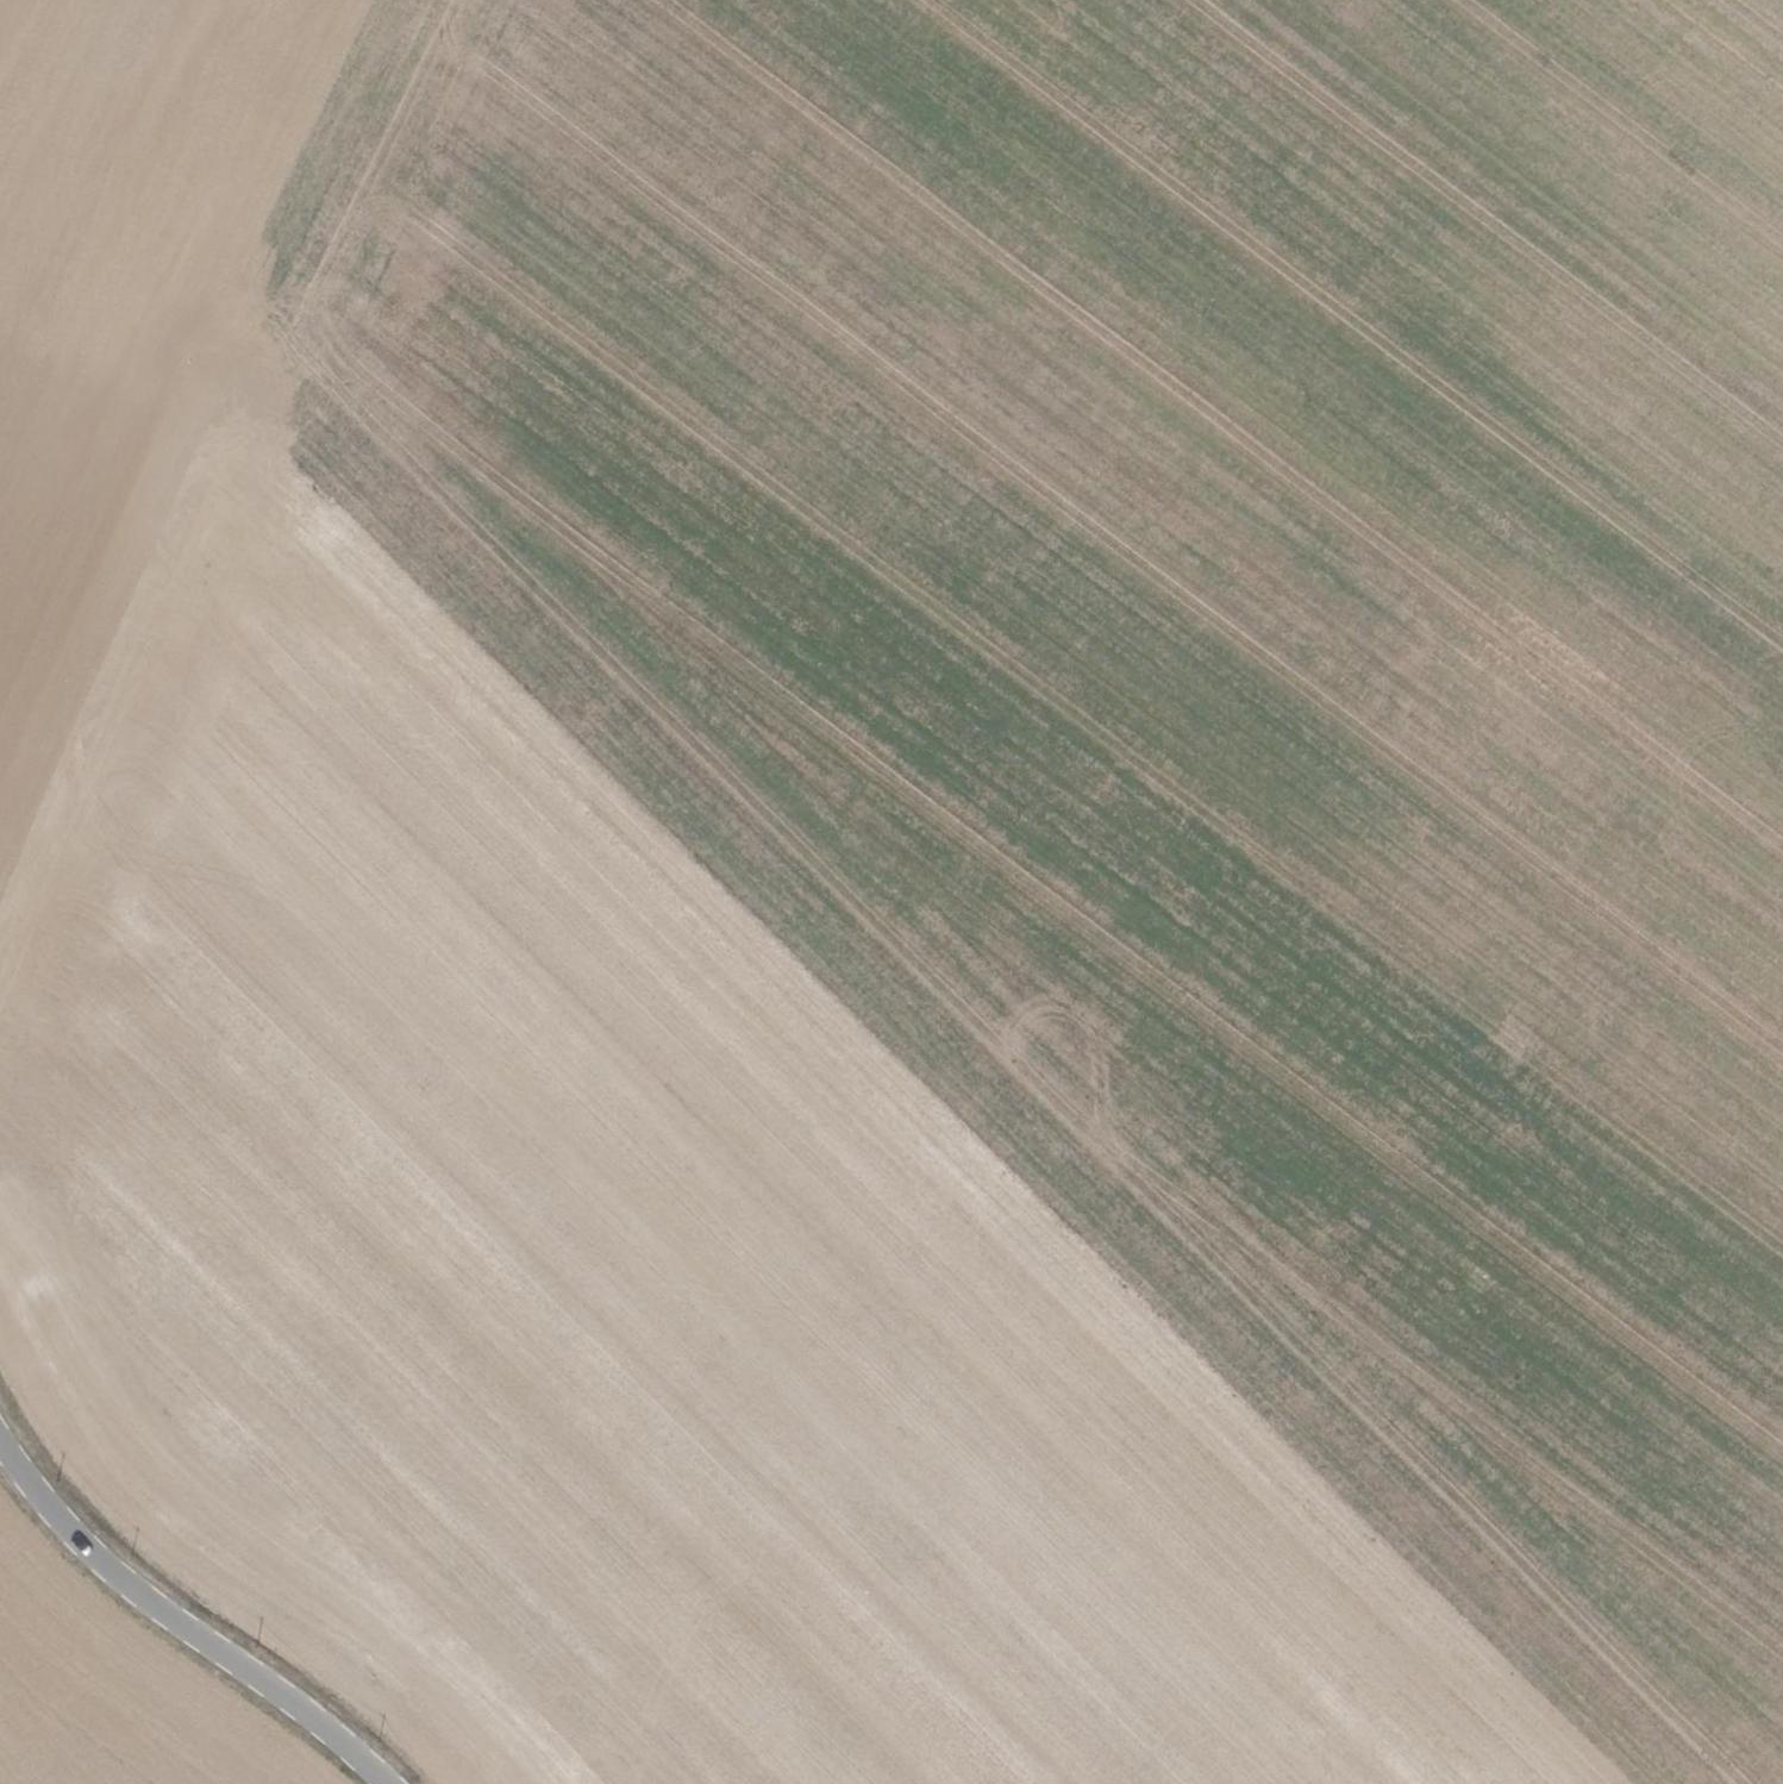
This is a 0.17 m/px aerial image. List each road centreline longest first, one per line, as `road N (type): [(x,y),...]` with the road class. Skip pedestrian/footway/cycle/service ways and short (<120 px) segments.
road 1 (unclassified): [(0,1440),(67,1527),(144,1596),(389,1783)]

